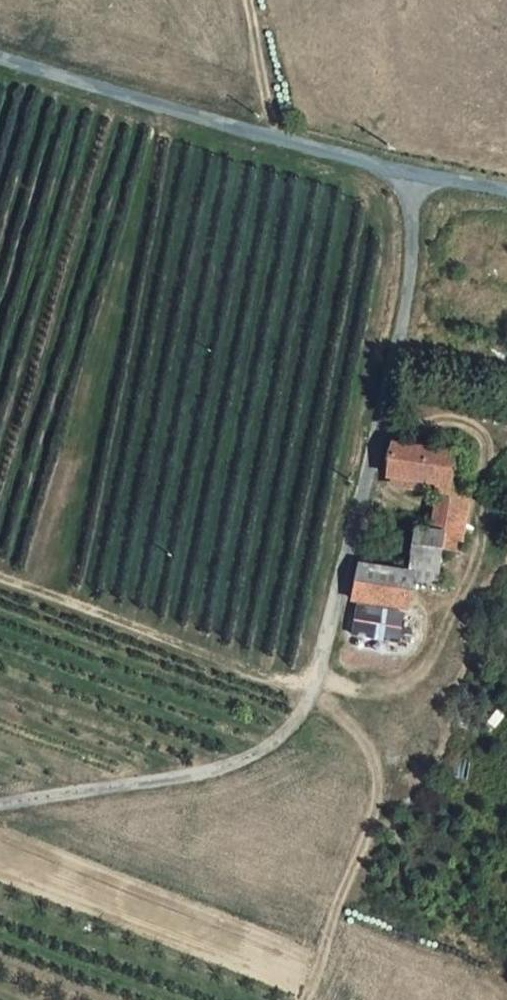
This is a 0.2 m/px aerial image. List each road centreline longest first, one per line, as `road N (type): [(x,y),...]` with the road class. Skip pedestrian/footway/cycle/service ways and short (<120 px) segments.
road 1 (unclassified): [(412,181),(409,296),(397,356),(320,664),(296,723),(255,752),(204,771),(0,804)]
road 2 (unclassified): [(0,60),(412,181)]
road 3 (track): [(312,689),(370,750),(376,770),(367,836),(306,999)]
road 4 (track): [(250,0),(279,143)]

